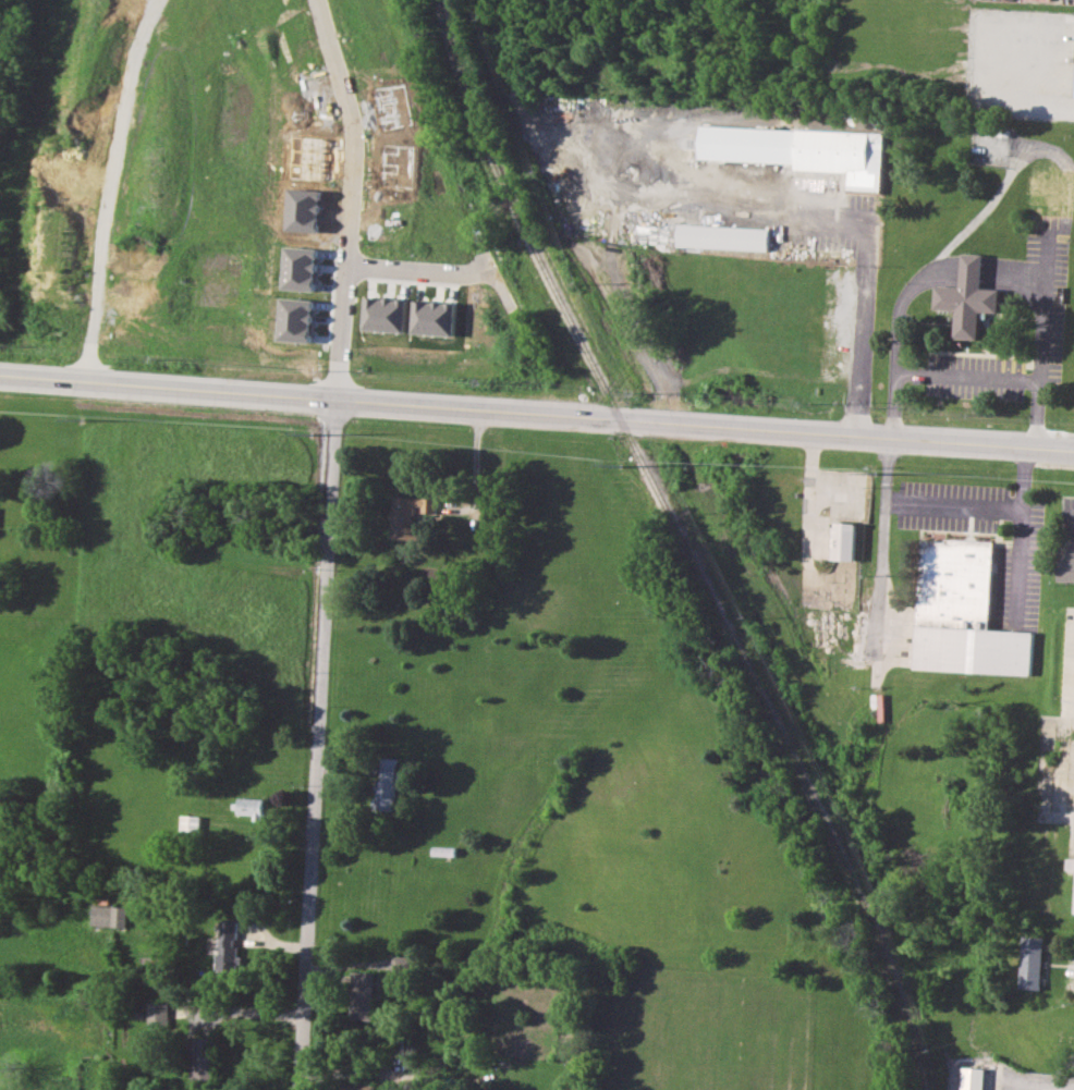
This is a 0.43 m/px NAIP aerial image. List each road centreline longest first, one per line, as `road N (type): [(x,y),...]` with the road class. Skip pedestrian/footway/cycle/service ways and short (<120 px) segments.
road 1 (residential): [(1073,453),(0,376)]
road 2 (residential): [(339,402),(304,1089)]

